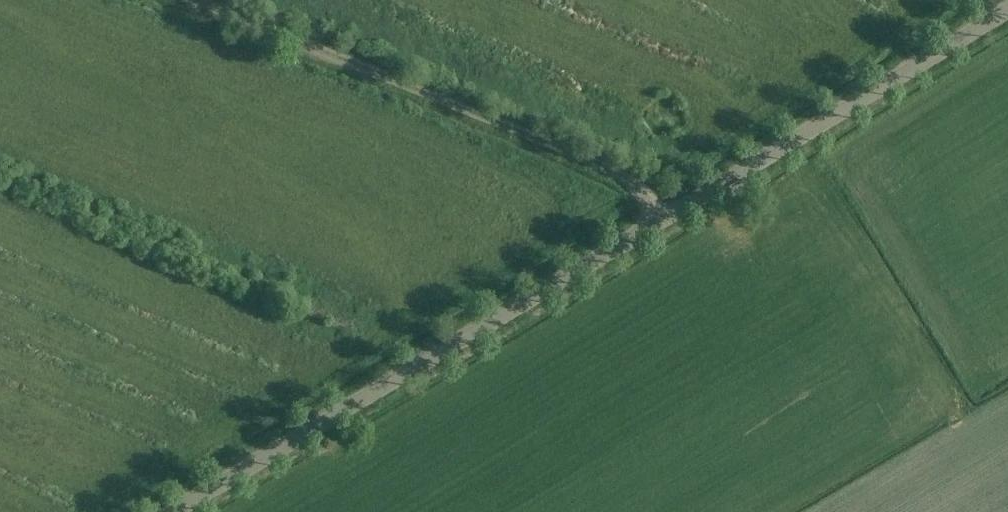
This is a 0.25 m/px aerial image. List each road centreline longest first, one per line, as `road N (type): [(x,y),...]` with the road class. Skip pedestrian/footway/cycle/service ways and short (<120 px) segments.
road 1 (unclassified): [(1007,6),(173,511)]
road 2 (track): [(200,0),(576,155),(621,179),(659,219)]

